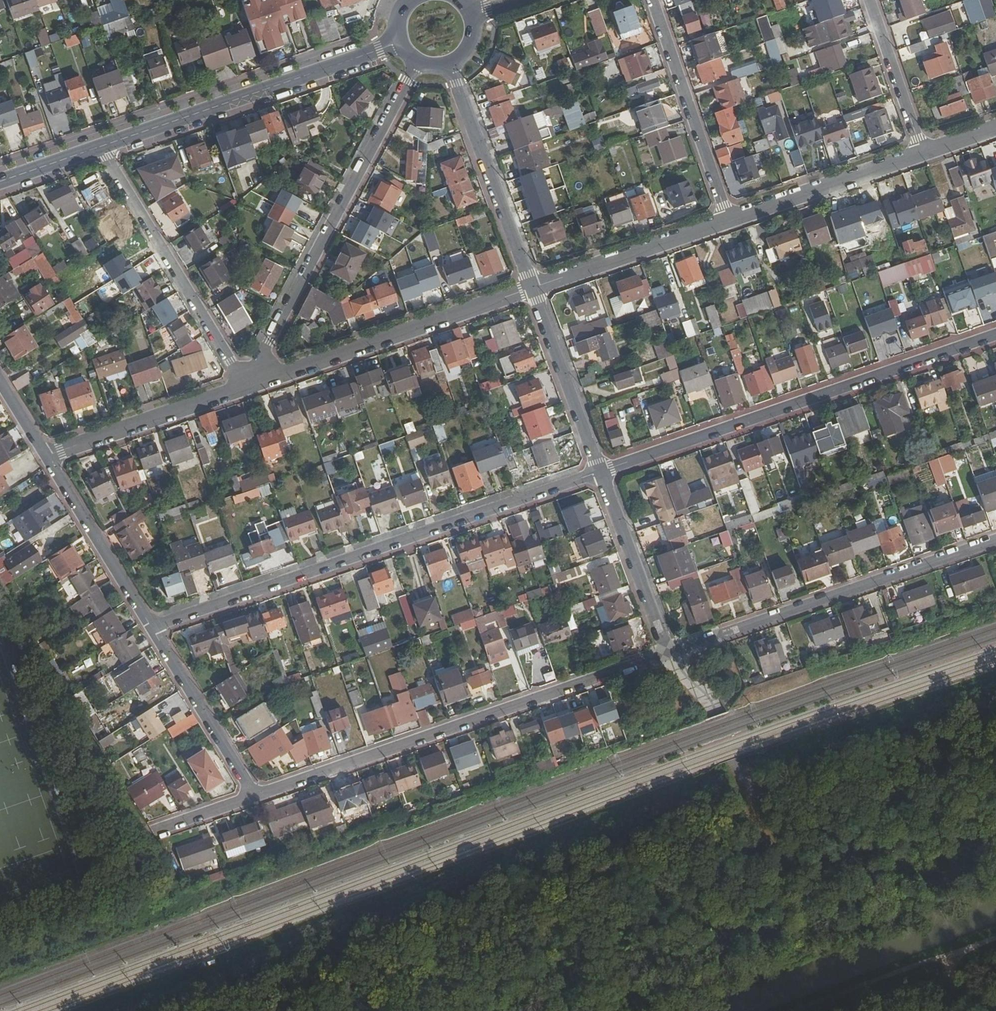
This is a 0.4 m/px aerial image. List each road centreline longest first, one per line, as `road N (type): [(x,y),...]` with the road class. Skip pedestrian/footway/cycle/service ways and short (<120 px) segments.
road 1 (residential): [(599,471),(152,628)]
road 2 (residential): [(254,796),(671,653)]
road 3 (residential): [(995,335),(599,471)]
road 4 (residential): [(420,60),(270,341),(258,382)]
road 5 (residential): [(671,653),(995,540)]
road 6 (tertiary): [(403,40),(102,147)]
road 7 (residential): [(533,288),(258,382)]
road 8 (residential): [(258,382),(229,363),(102,147)]
road 9 (residential): [(448,61),(533,288)]
road 10 (residential): [(728,221),(653,0)]
road 11 (residential): [(258,382),(45,456)]
road 12 (residential): [(728,221),(533,288)]
road 13 (residential): [(923,154),(728,221)]
road 14 (residential): [(45,456),(152,628)]
road 15 (residential): [(152,628),(254,796)]
road 16 (residential): [(599,471),(671,653)]
road 17 (residential): [(533,288),(599,471)]
road 18 (residential): [(923,154),(870,0)]
road 19 (residential): [(140,835),(254,796)]

